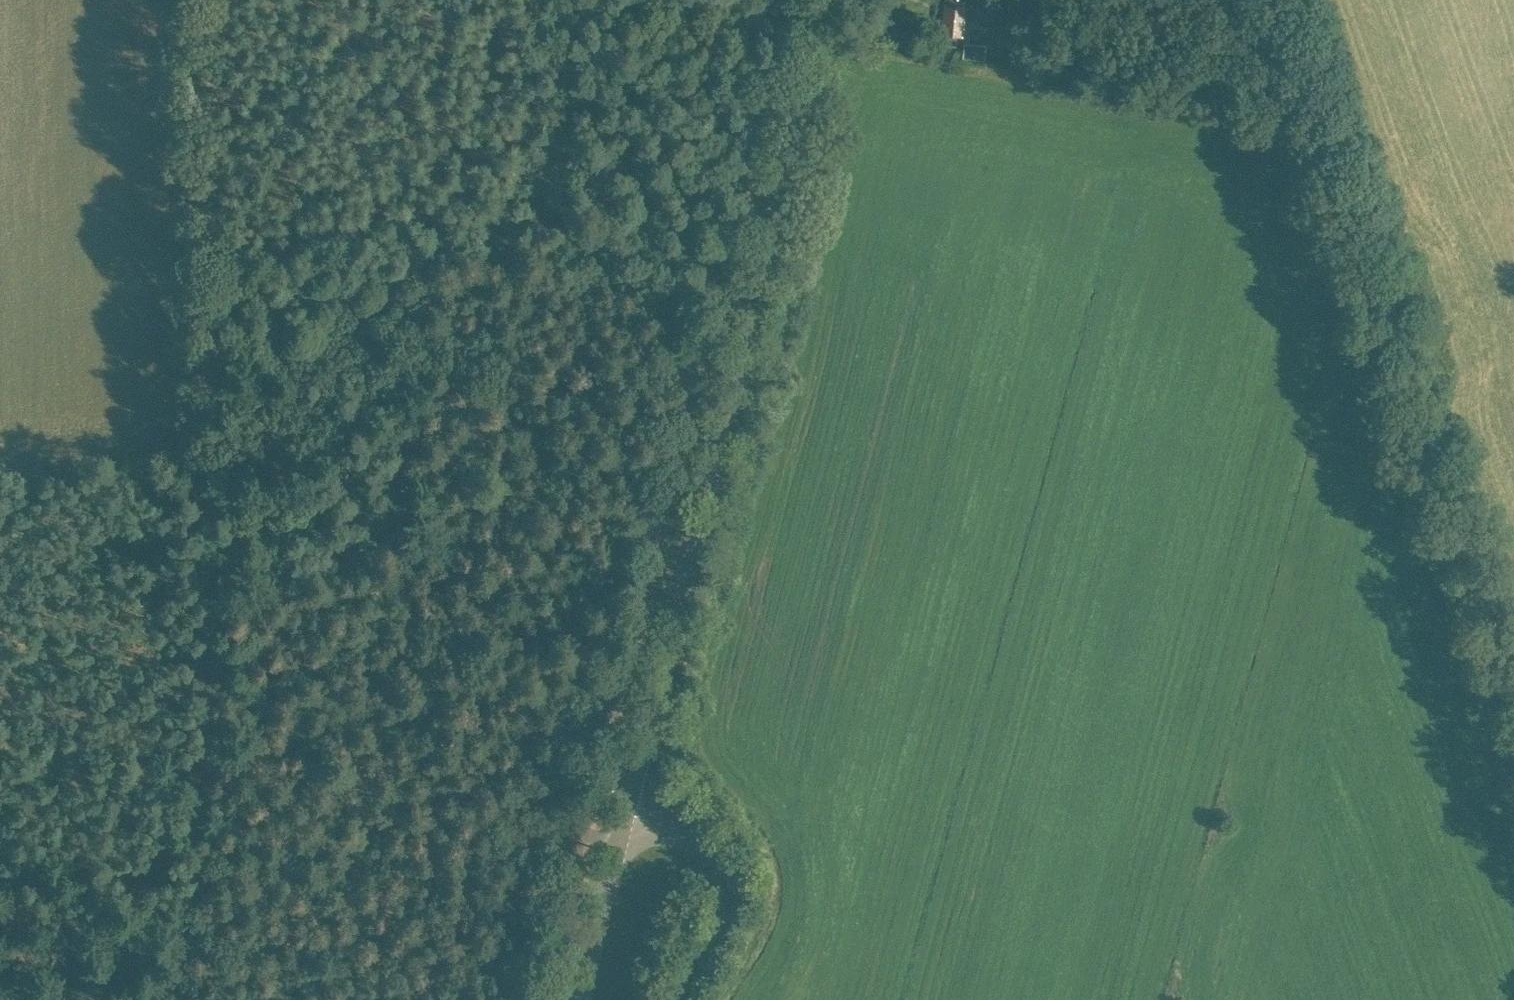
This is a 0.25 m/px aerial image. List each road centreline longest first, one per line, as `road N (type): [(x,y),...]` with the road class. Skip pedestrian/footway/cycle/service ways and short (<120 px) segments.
road 1 (tertiary): [(624,812),(816,0)]
road 2 (unknown): [(1281,0),(1513,641)]
road 3 (track): [(171,0),(180,316)]
road 4 (unclassified): [(674,999),(718,921),(728,876),(699,838),(624,812)]
road 5 (tertiary): [(576,999),(624,812)]
road 6 (track): [(0,469),(182,469)]

